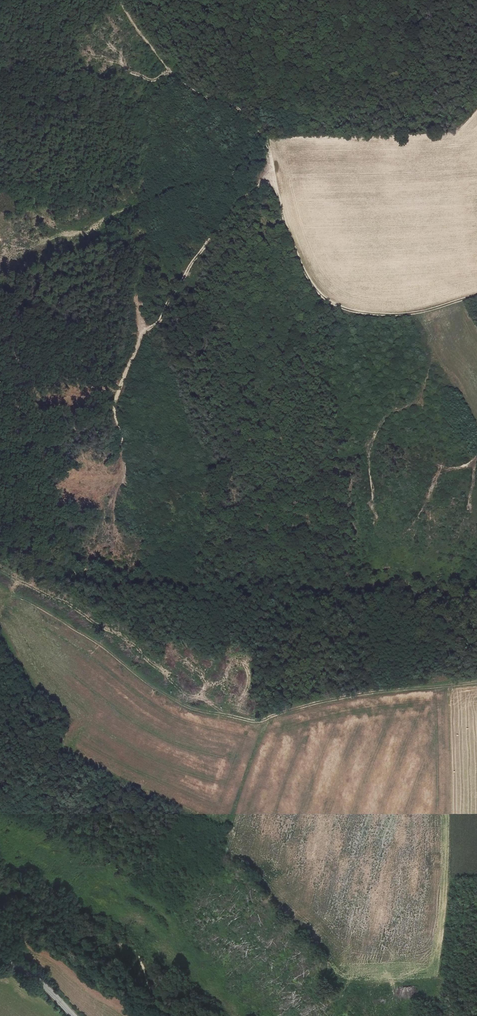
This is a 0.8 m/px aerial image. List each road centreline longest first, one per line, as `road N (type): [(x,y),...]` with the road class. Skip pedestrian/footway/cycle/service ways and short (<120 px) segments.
road 1 (track): [(476,681),(343,697),(259,722),(195,710),(0,585)]
road 2 (track): [(476,295),(381,315),(325,299),(299,258),(266,140)]

